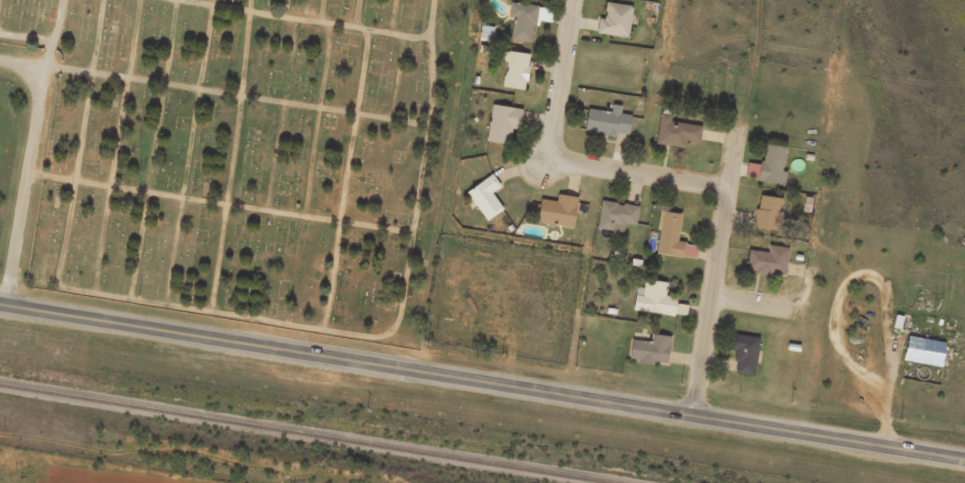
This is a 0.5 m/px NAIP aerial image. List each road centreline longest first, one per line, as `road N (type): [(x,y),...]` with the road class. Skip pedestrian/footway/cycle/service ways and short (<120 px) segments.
road 1 (secondary): [(964,460),(0,309)]
road 2 (residential): [(572,0),(554,156),(727,188)]
road 3 (residential): [(696,417),(738,132)]
road 4 (residential): [(7,310),(42,69)]

